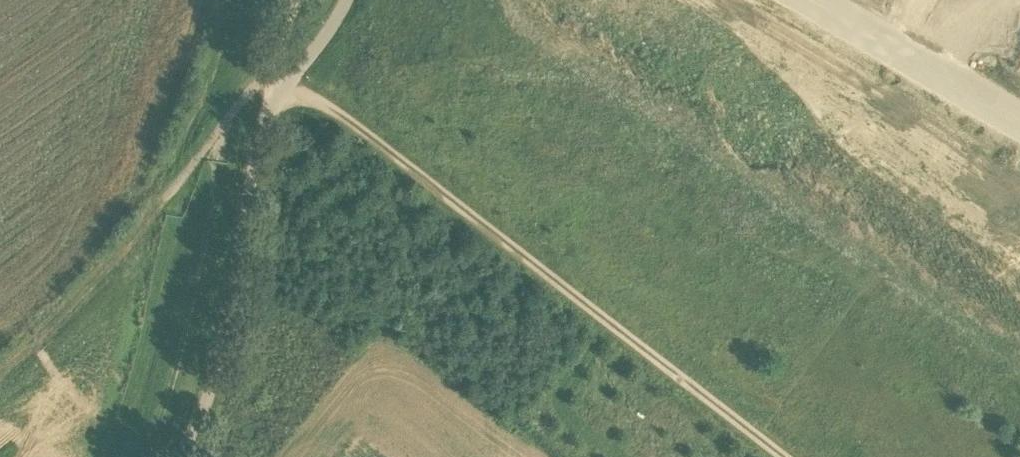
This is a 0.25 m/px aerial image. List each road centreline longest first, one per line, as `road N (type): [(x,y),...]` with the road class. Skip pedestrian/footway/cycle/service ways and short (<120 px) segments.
road 1 (track): [(784,456),(289,76)]
road 2 (unclassified): [(187,456),(231,302),(275,81),(305,64),(346,0)]
road 3 (track): [(82,290),(248,92),(275,81),(299,0)]
road 4 (track): [(225,124),(203,260),(145,456)]

